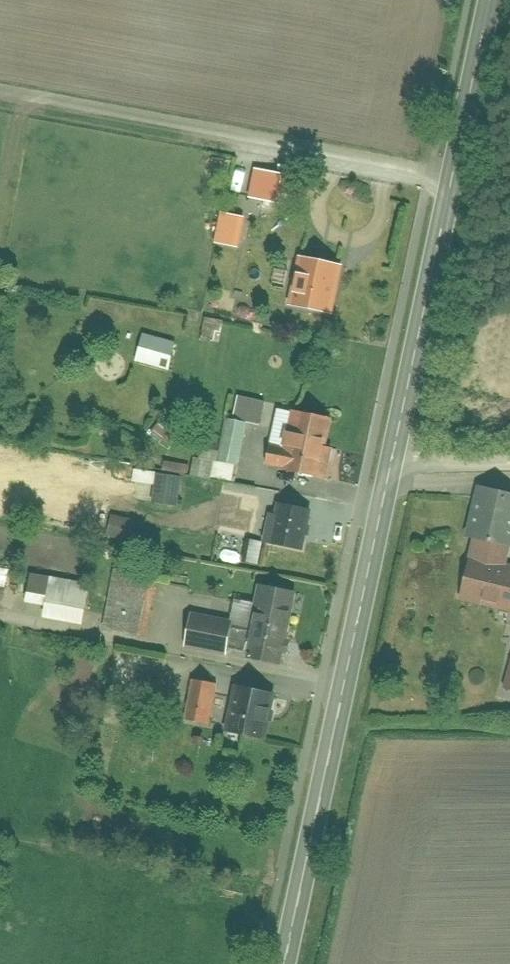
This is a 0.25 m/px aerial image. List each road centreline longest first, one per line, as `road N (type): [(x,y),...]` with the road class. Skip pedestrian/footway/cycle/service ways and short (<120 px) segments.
road 1 (secondary): [(490,0),(285,963)]

